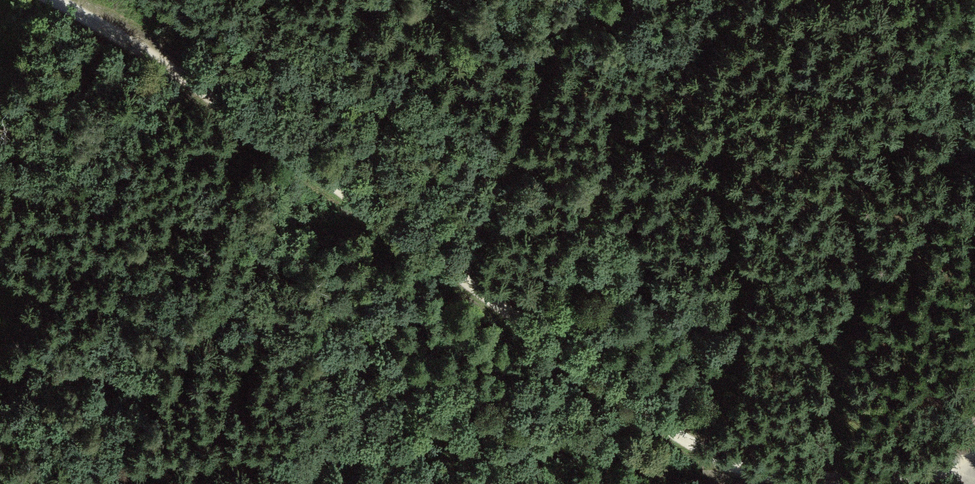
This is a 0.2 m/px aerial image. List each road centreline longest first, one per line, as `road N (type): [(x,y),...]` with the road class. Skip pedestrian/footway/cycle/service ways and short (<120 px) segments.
road 1 (track): [(974,463),(881,477),(763,474),(656,422),(183,68),(60,0)]
road 2 (track): [(0,469),(187,446),(589,436),(625,474),(669,483)]

